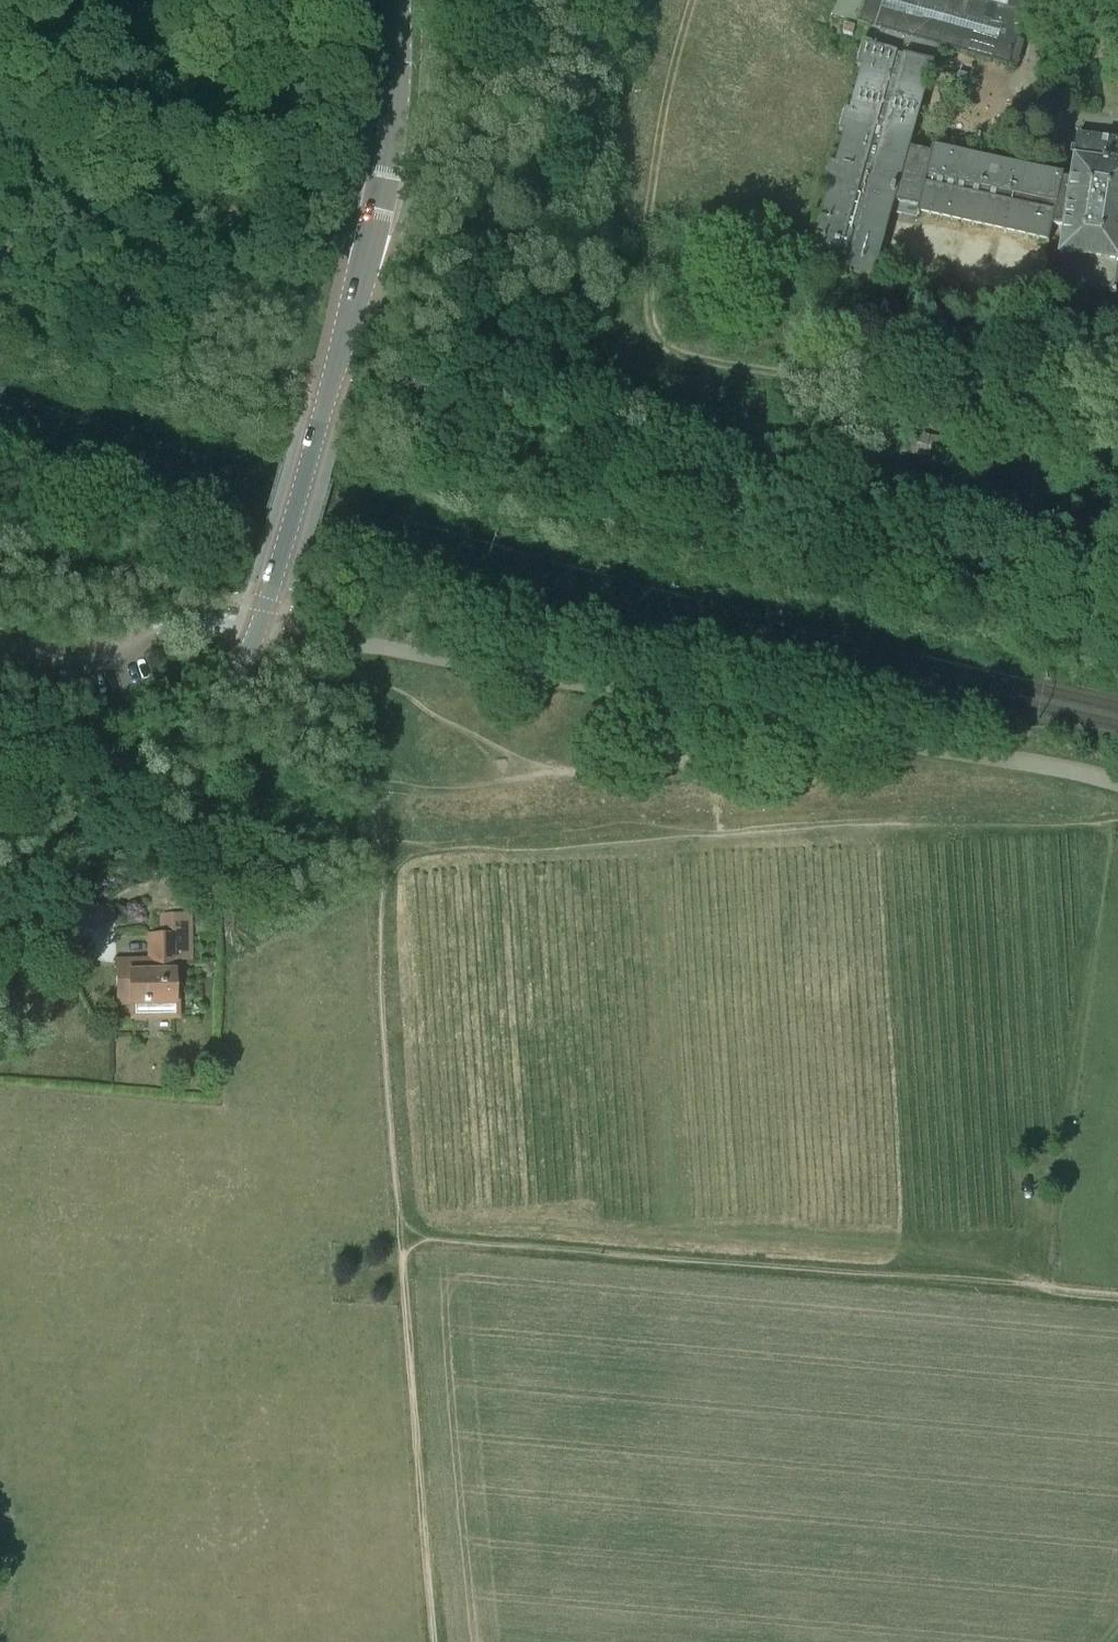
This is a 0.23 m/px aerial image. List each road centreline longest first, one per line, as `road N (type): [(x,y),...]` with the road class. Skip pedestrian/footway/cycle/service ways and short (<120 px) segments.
road 1 (secondary): [(0,808),(106,777),(152,754),(244,662),(382,195),(397,74),(394,0)]
road 2 (track): [(400,1237),(1117,1296)]
road 3 (track): [(327,396),(86,289)]

